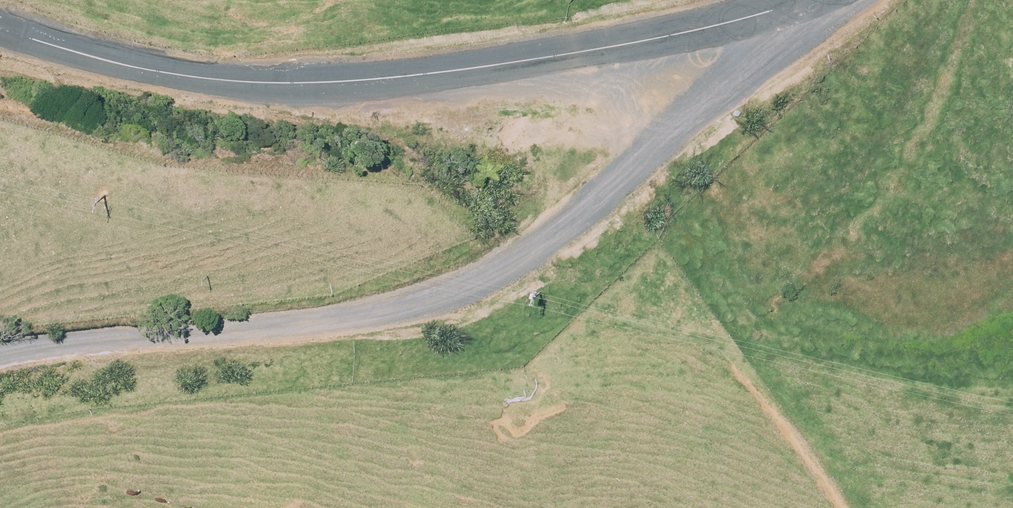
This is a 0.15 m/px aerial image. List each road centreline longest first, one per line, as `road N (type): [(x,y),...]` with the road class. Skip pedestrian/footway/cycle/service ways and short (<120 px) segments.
road 1 (unclassified): [(769,37),(541,241),(456,298),(396,315),(0,357)]
road 2 (unclassified): [(801,3),(662,37),(341,84),(180,75),(0,29)]

